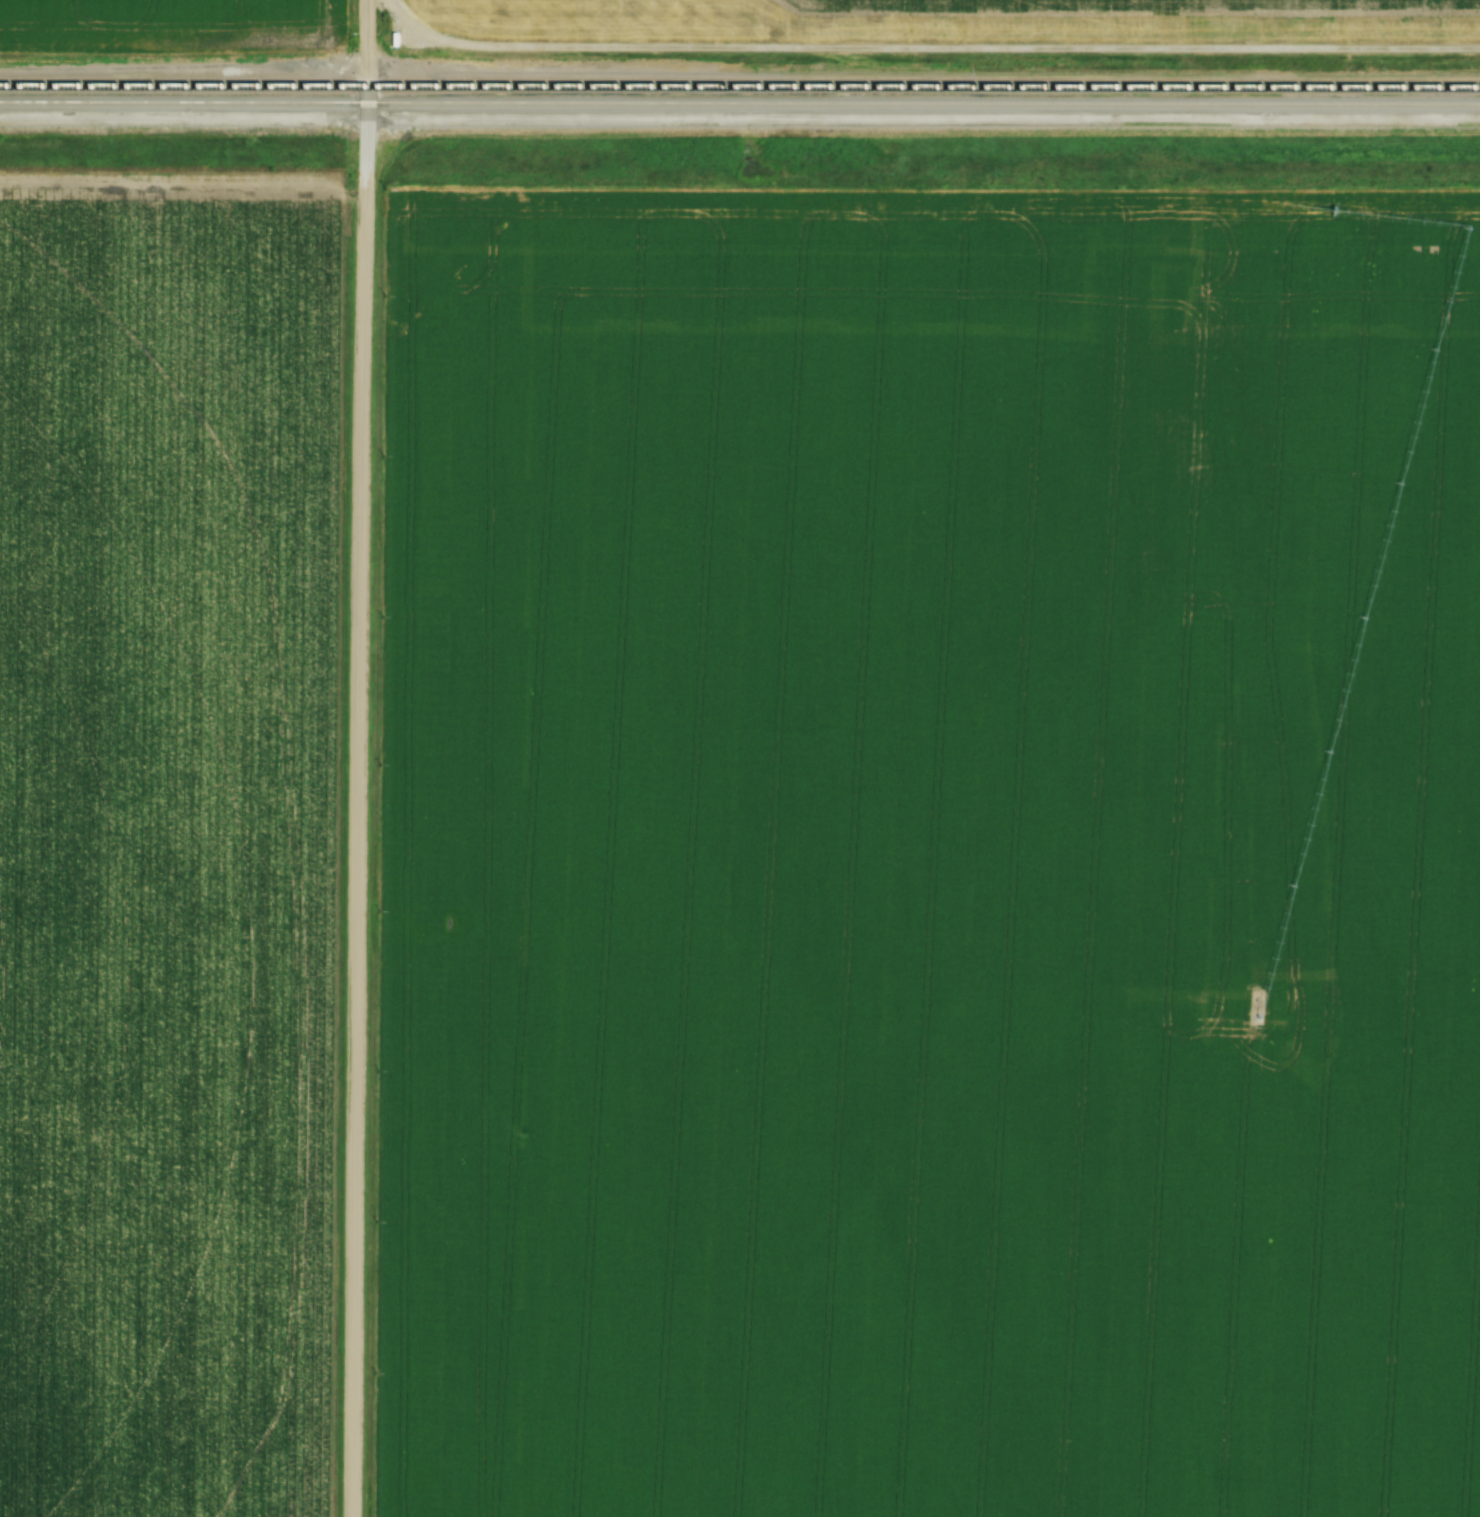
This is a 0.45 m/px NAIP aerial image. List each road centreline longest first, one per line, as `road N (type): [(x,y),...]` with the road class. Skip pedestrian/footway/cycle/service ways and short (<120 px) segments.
road 1 (residential): [(353,1516),(365,0)]

